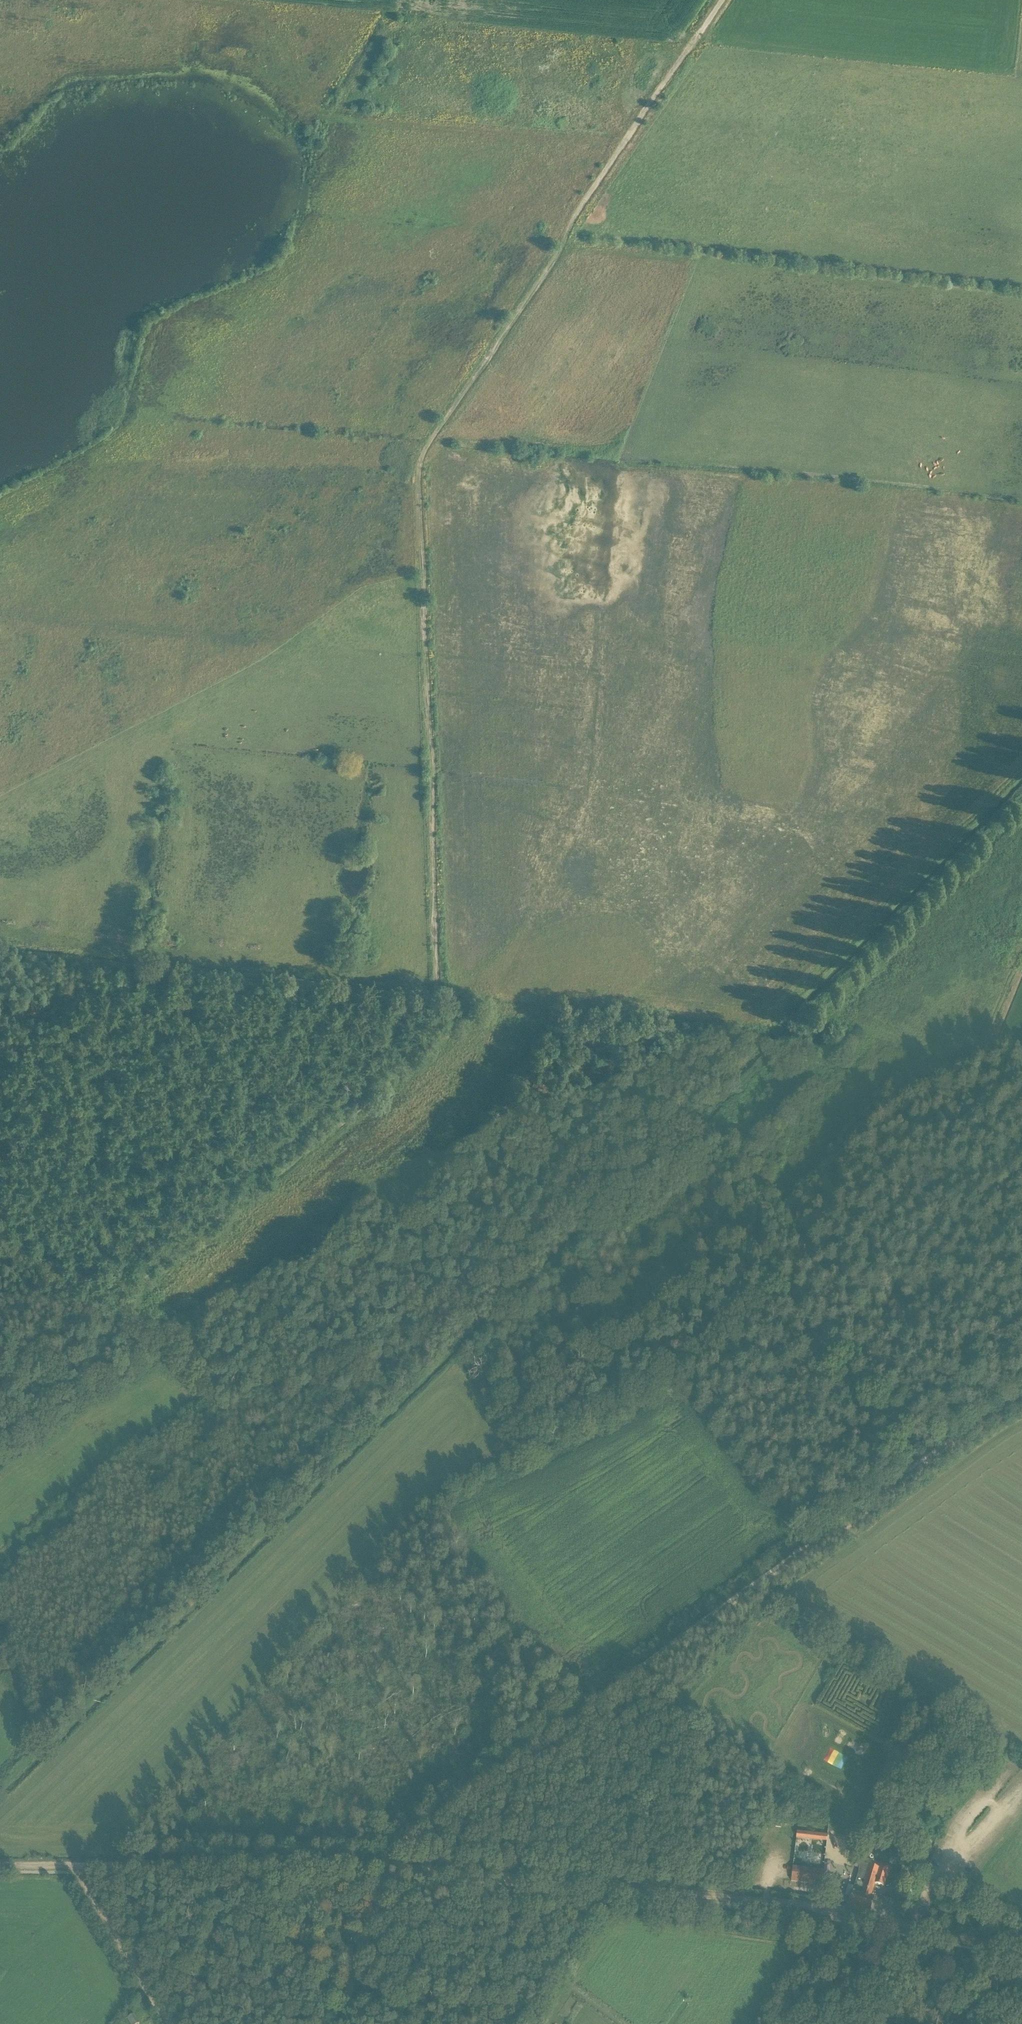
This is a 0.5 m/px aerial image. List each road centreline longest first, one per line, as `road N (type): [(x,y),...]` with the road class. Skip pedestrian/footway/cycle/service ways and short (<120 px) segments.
road 1 (track): [(376,1869),(996,1412),(1021,1400)]
road 2 (track): [(376,1869),(742,1901),(917,1925),(1021,1952)]
road 3 (track): [(197,0),(271,22),(317,111),(365,126),(627,145)]
road 4 (track): [(376,1869),(70,1866)]
road 5 (track): [(168,2023),(70,1866)]
road 6 (track): [(376,1869),(329,2023)]
road 7 (track): [(789,2023),(847,1915)]

